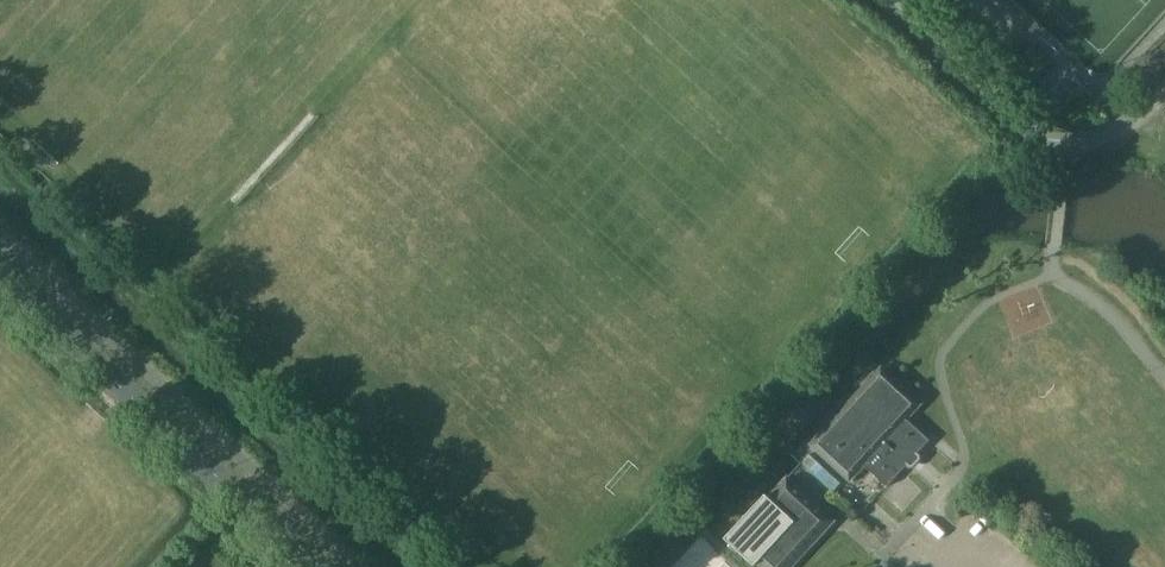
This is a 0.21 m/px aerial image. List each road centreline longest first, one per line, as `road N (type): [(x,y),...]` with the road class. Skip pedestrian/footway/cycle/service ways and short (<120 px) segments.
road 1 (tertiary): [(314,566),(0,276)]

